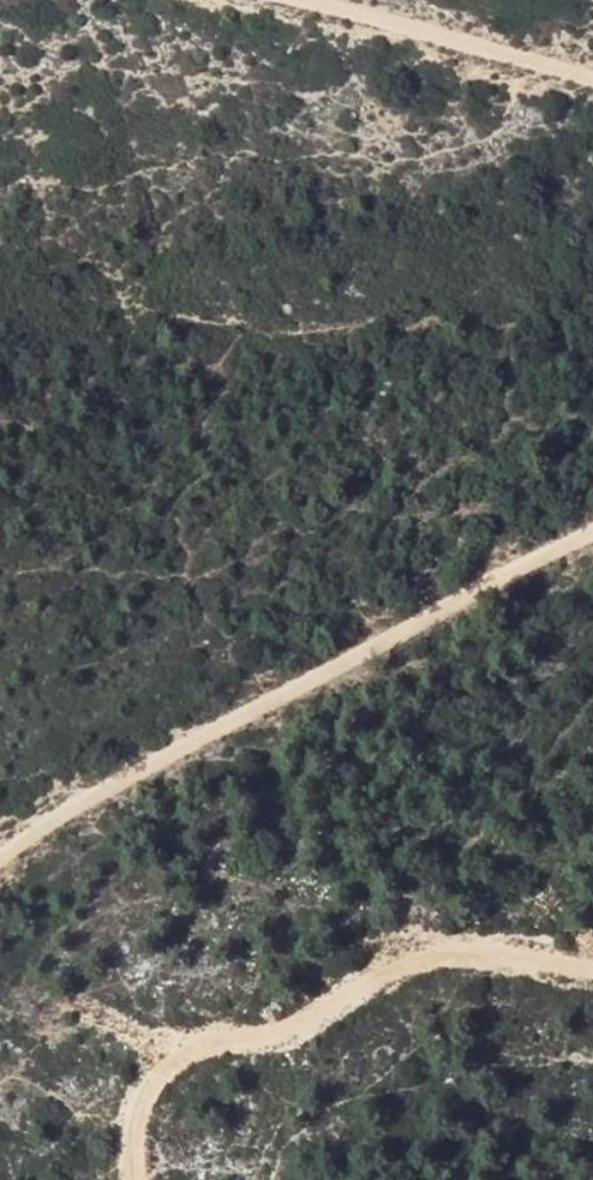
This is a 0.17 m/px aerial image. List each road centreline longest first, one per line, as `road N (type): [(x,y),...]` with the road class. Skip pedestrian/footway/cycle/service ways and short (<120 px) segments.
road 1 (track): [(592,532),(0,843)]
road 2 (track): [(592,967),(495,955),(414,957),(282,1033),(206,1040),(131,1105),(138,1179)]
road 3 (track): [(273,0),(452,41),(592,96)]

